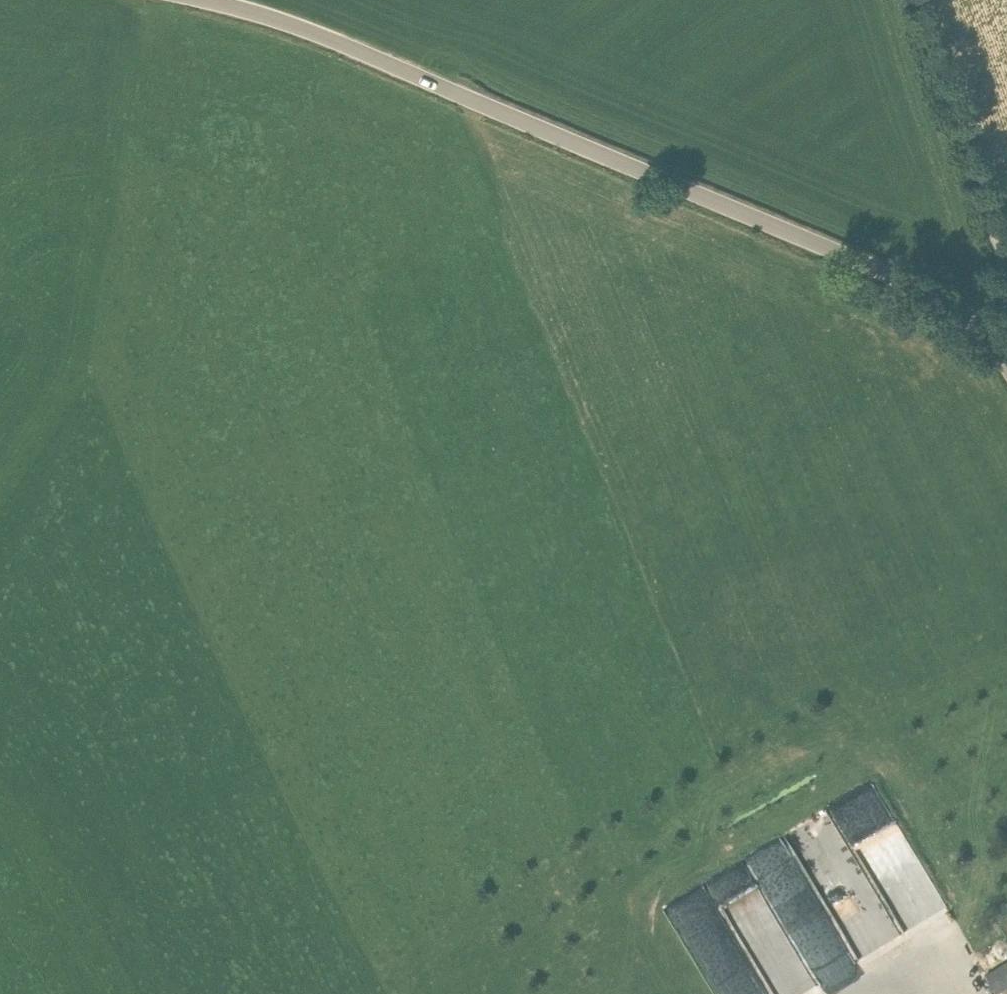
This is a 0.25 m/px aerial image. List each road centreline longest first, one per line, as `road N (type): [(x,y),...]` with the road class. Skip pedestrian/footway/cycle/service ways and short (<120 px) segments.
road 1 (tertiary): [(1006,364),(979,326),(926,291),(315,33),(209,0)]
road 2 (track): [(1006,277),(915,0)]

